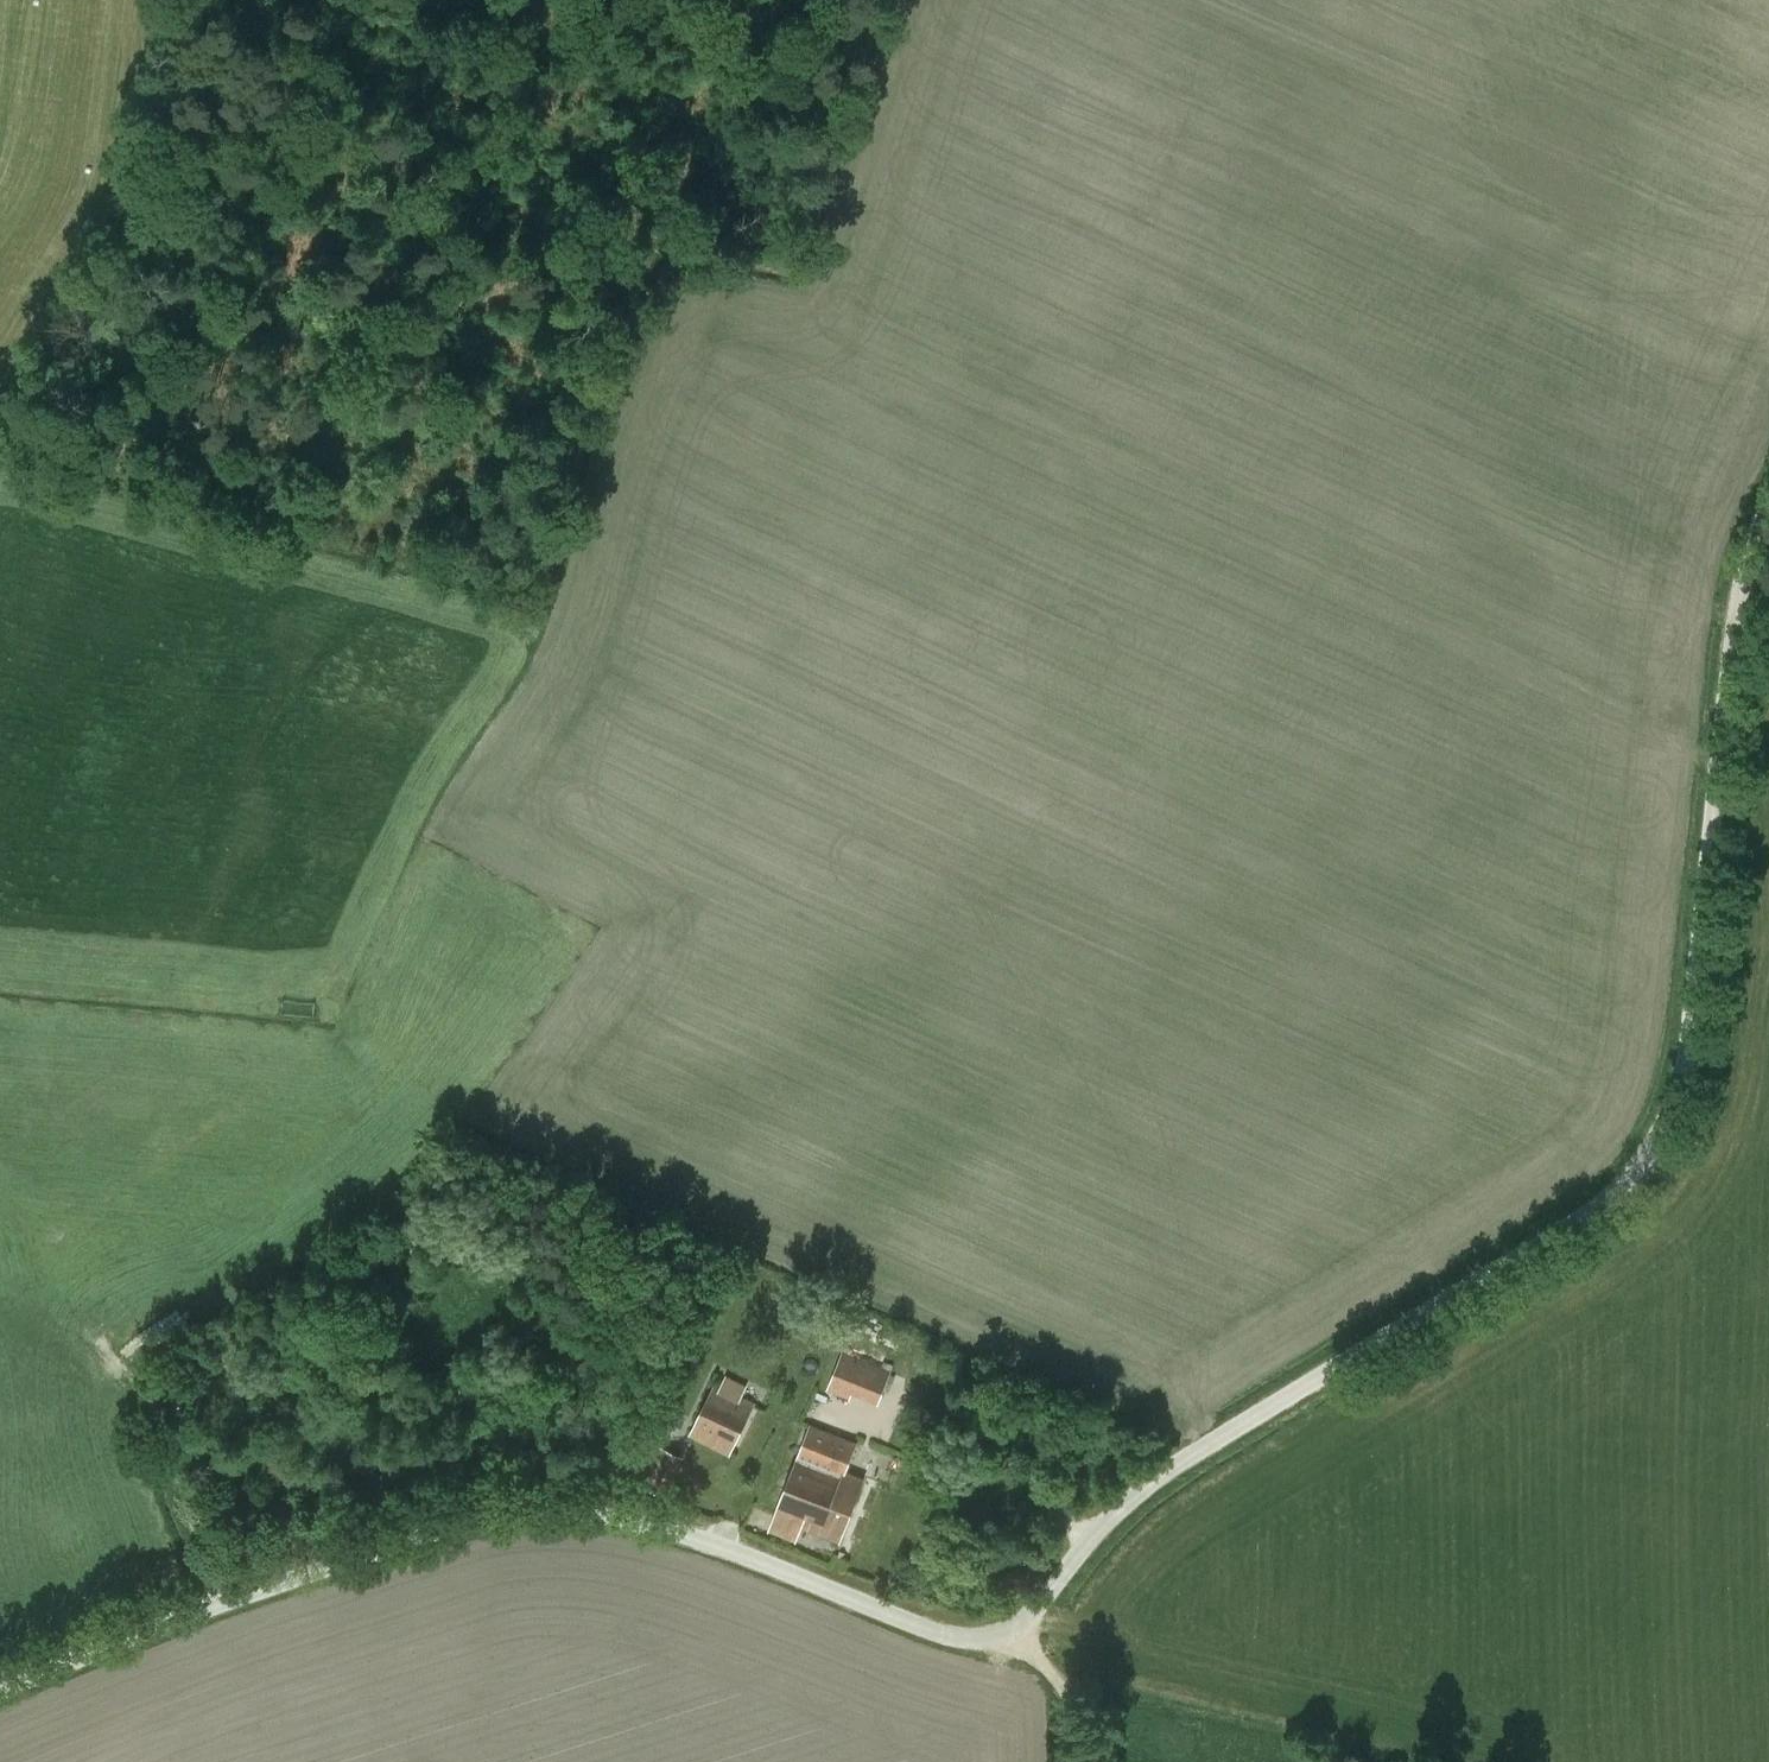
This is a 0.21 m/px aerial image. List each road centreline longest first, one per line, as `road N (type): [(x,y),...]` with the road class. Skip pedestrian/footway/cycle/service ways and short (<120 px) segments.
road 1 (unclassified): [(1016,1636),(1156,1484),(1629,1195),(1662,1146),(1682,1079),(1736,625),(1768,555)]
road 2 (unclassified): [(0,1697),(462,1531),(592,1516),(725,1545),(965,1644),(1016,1636)]
road 3 (unclassified): [(1056,1761),(1050,1710),(1016,1636)]

